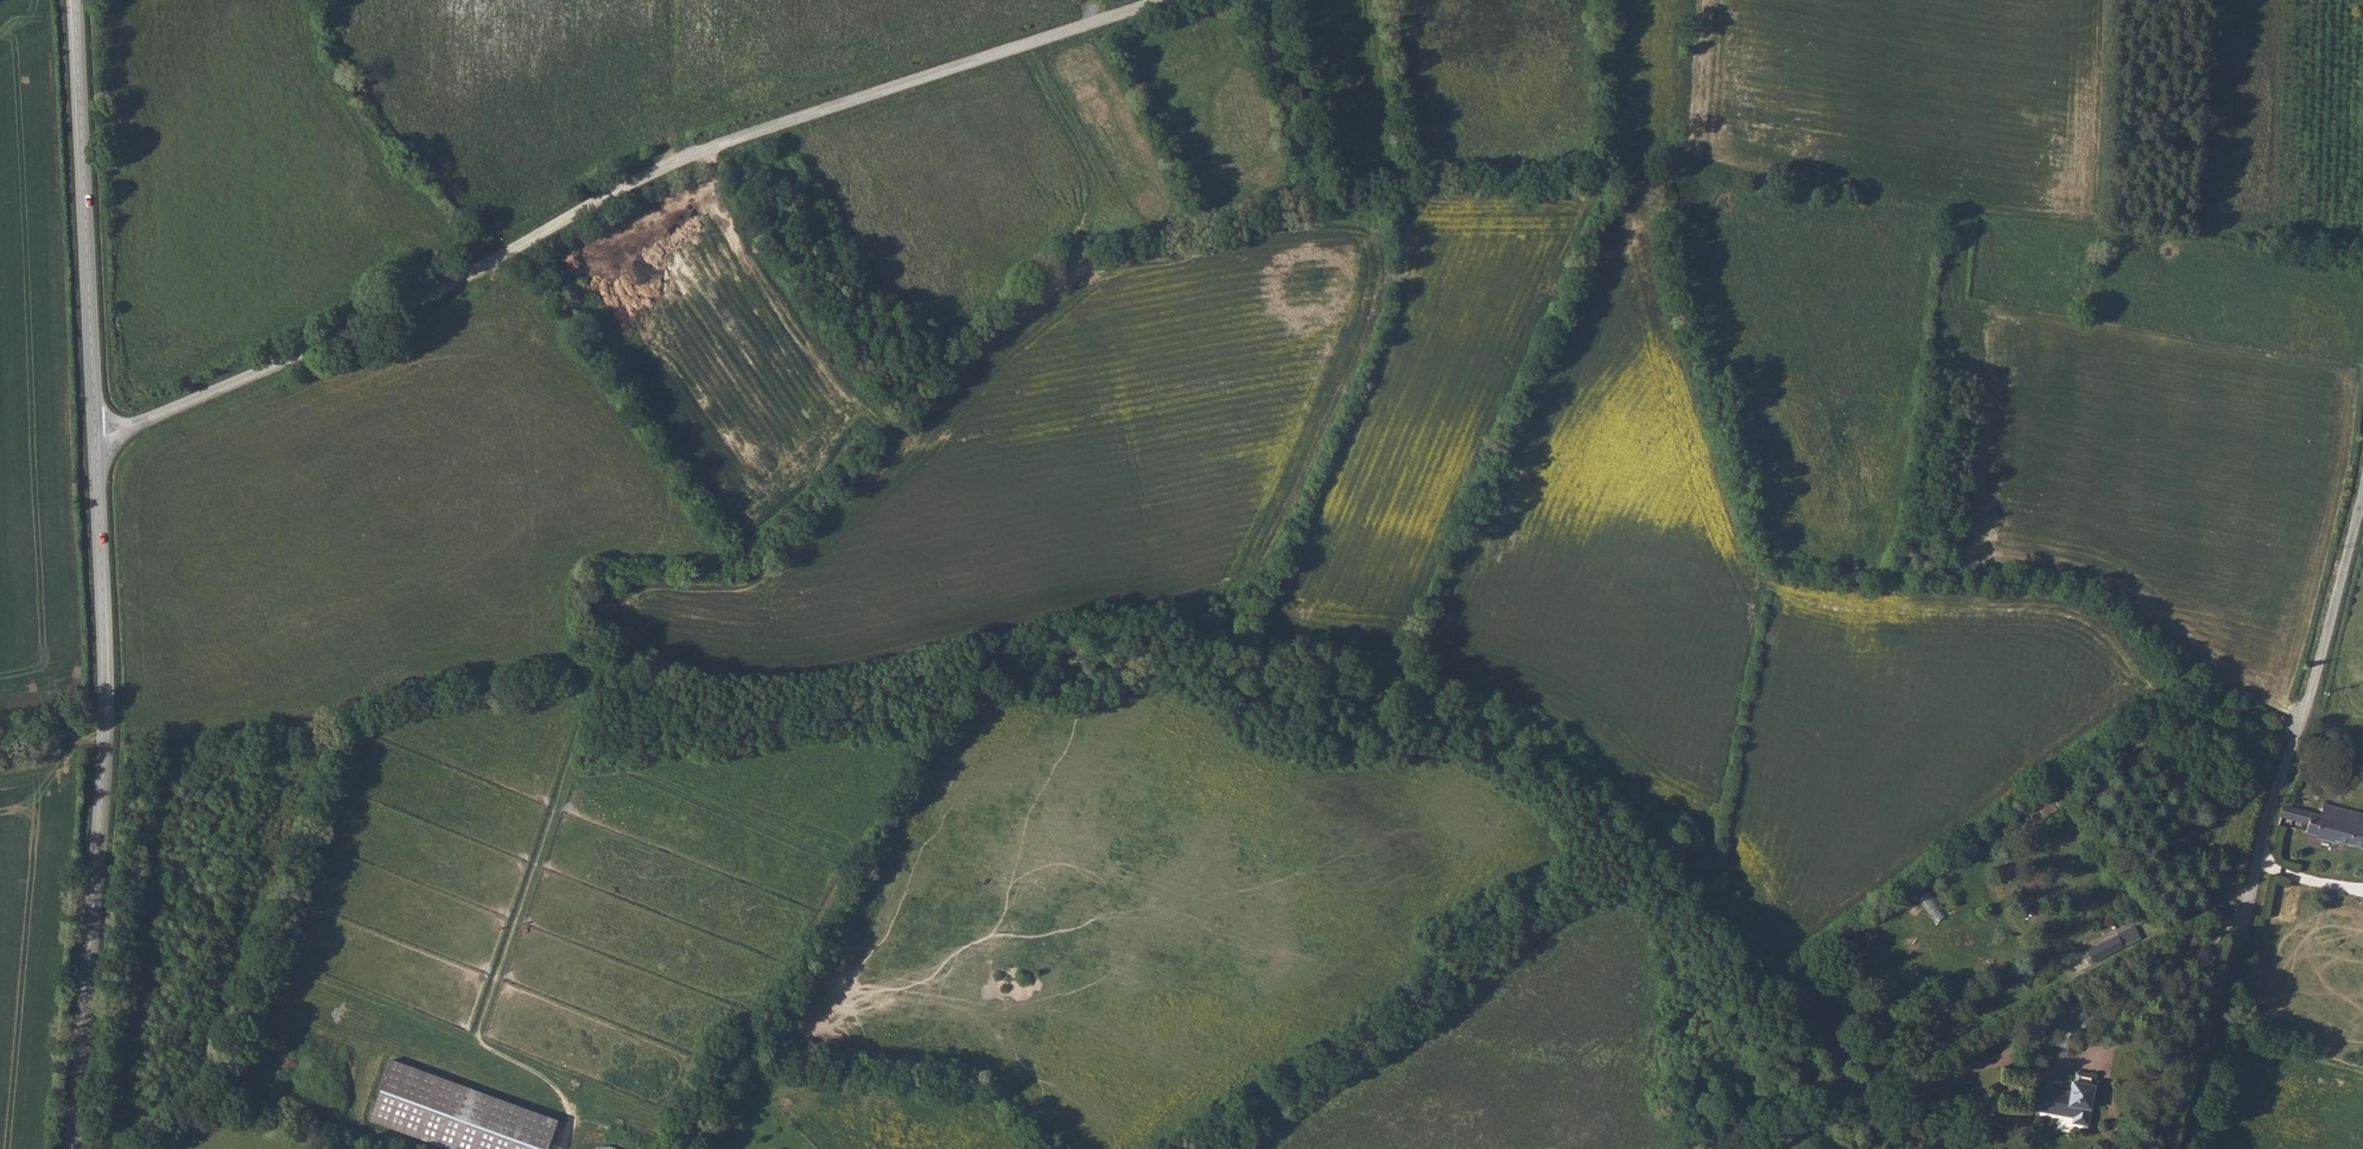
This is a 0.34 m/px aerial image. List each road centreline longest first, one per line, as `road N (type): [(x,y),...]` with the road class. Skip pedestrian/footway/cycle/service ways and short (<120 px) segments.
road 1 (unclassified): [(1163,0),(700,152),(403,307),(96,441)]
road 2 (tertiary): [(96,441),(107,735),(75,1148)]
road 3 (unclassified): [(2362,479),(2312,690),(2247,891),(2073,979)]
road 4 (tertiary): [(75,0),(96,441)]

